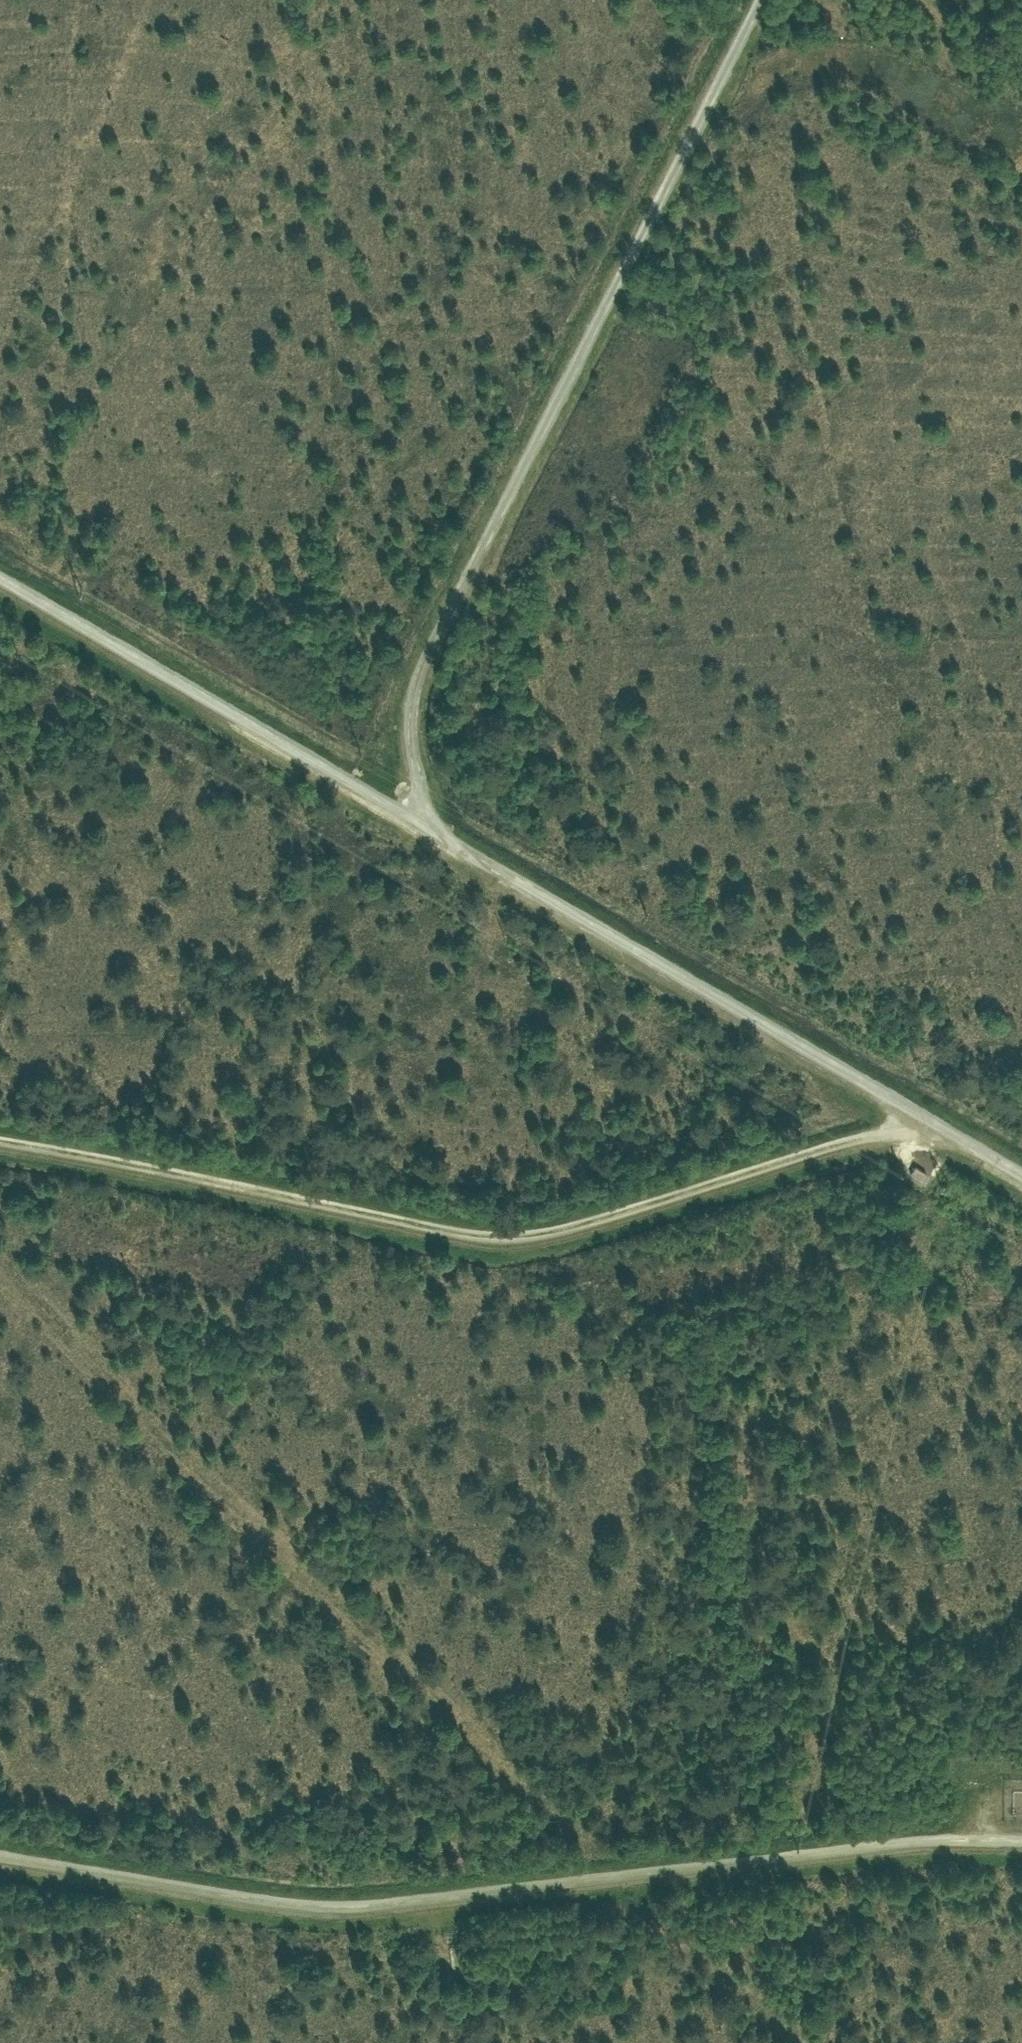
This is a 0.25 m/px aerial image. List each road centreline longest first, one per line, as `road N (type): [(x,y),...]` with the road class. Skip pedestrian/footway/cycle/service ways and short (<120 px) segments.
road 1 (track): [(0,575),(1021,1168)]
road 2 (track): [(1021,1845),(853,1850),(377,1907),(246,1896),(0,1855)]
road 3 (track): [(0,1138),(463,1224),(561,1227),(858,1134),(943,1122)]
road 4 (track): [(409,811),(406,720),(419,669),(762,0)]

